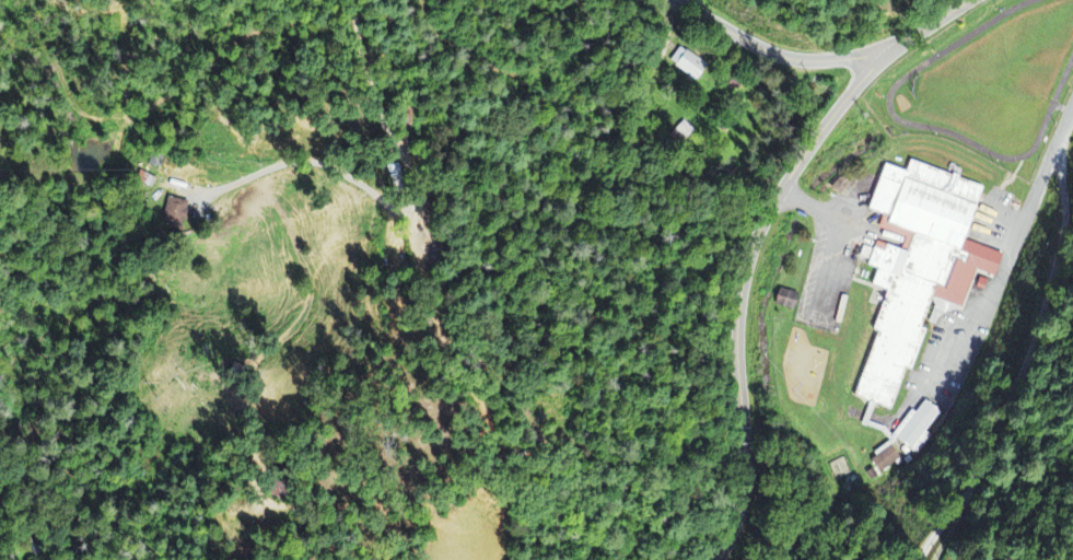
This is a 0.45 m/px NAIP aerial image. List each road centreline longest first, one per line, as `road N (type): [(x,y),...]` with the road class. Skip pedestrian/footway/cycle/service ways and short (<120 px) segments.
road 1 (residential): [(970,0),(879,62),(750,249),(740,342),(748,462),(720,559)]
road 2 (residential): [(1072,241),(1004,388),(970,485),(923,559)]
road 3 (residential): [(879,62),(778,56),(678,0)]
road 4 (residential): [(1072,105),(1061,153),(1022,236)]

